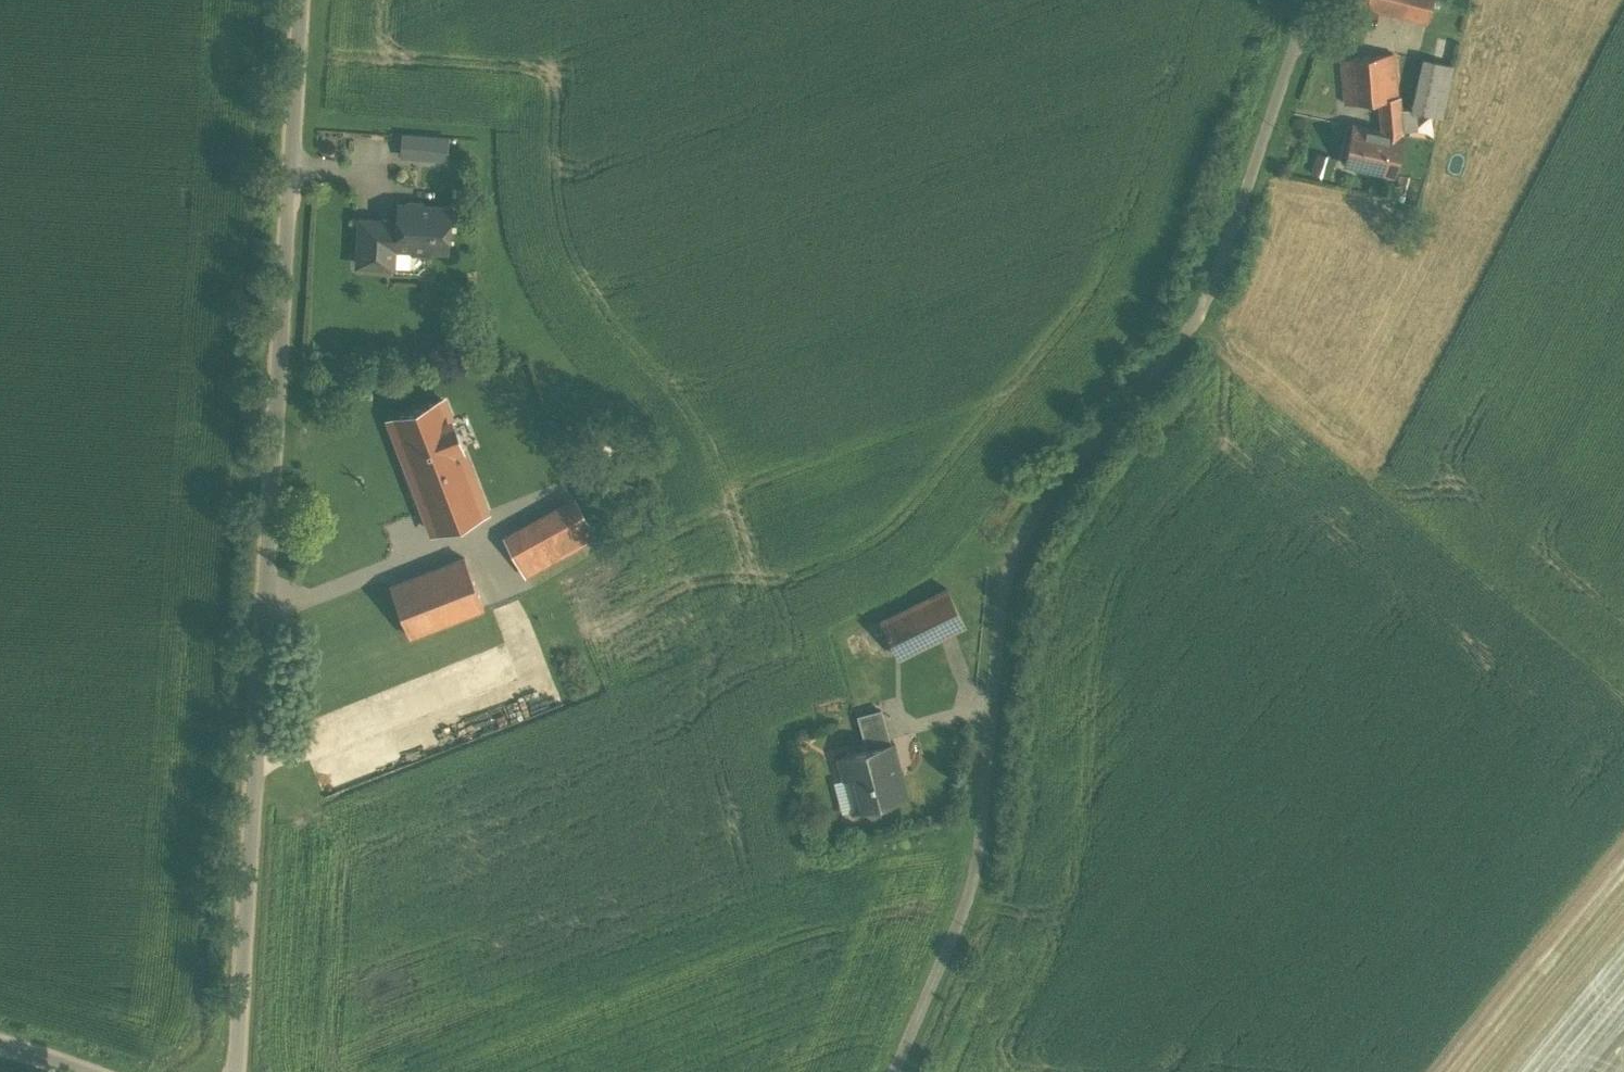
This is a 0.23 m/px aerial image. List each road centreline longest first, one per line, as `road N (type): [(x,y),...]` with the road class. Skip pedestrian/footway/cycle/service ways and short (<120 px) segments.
road 1 (unclassified): [(894,1071),(977,853),(1006,576),(1034,514),(1207,289),(1299,0)]
road 2 (unclassified): [(235,1071),(299,0)]

